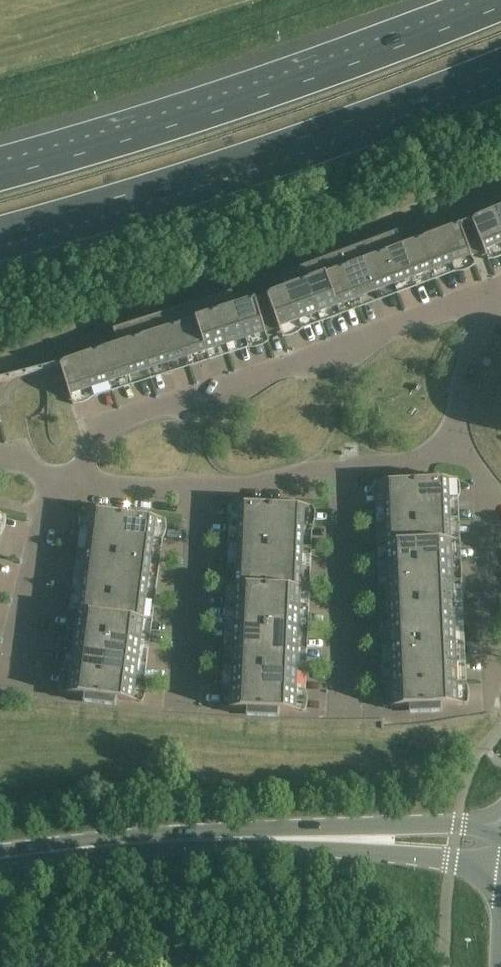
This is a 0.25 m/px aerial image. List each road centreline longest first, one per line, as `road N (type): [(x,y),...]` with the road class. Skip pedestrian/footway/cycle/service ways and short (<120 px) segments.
road 1 (motorway): [(500,5),(177,125),(0,173)]
road 2 (motorway): [(0,230),(183,183),(500,69)]
road 3 (residential): [(83,484),(92,444),(114,421),(482,295)]
road 4 (secondary): [(196,840),(500,871)]
road 5 (secondary): [(500,827),(249,829),(196,840)]
road 6 (residential): [(493,705),(491,497),(480,467),(452,447)]
road 7 (residential): [(348,468),(347,713)]
road 8 (residential): [(201,490),(183,709)]
road 9 (residential): [(54,483),(15,692)]
road 10 (secondary): [(0,858),(196,840)]
road 11 (residential): [(452,447),(482,295)]
road 12 (residential): [(348,468),(201,490)]
road 13 (unclassified): [(0,945),(147,966)]

